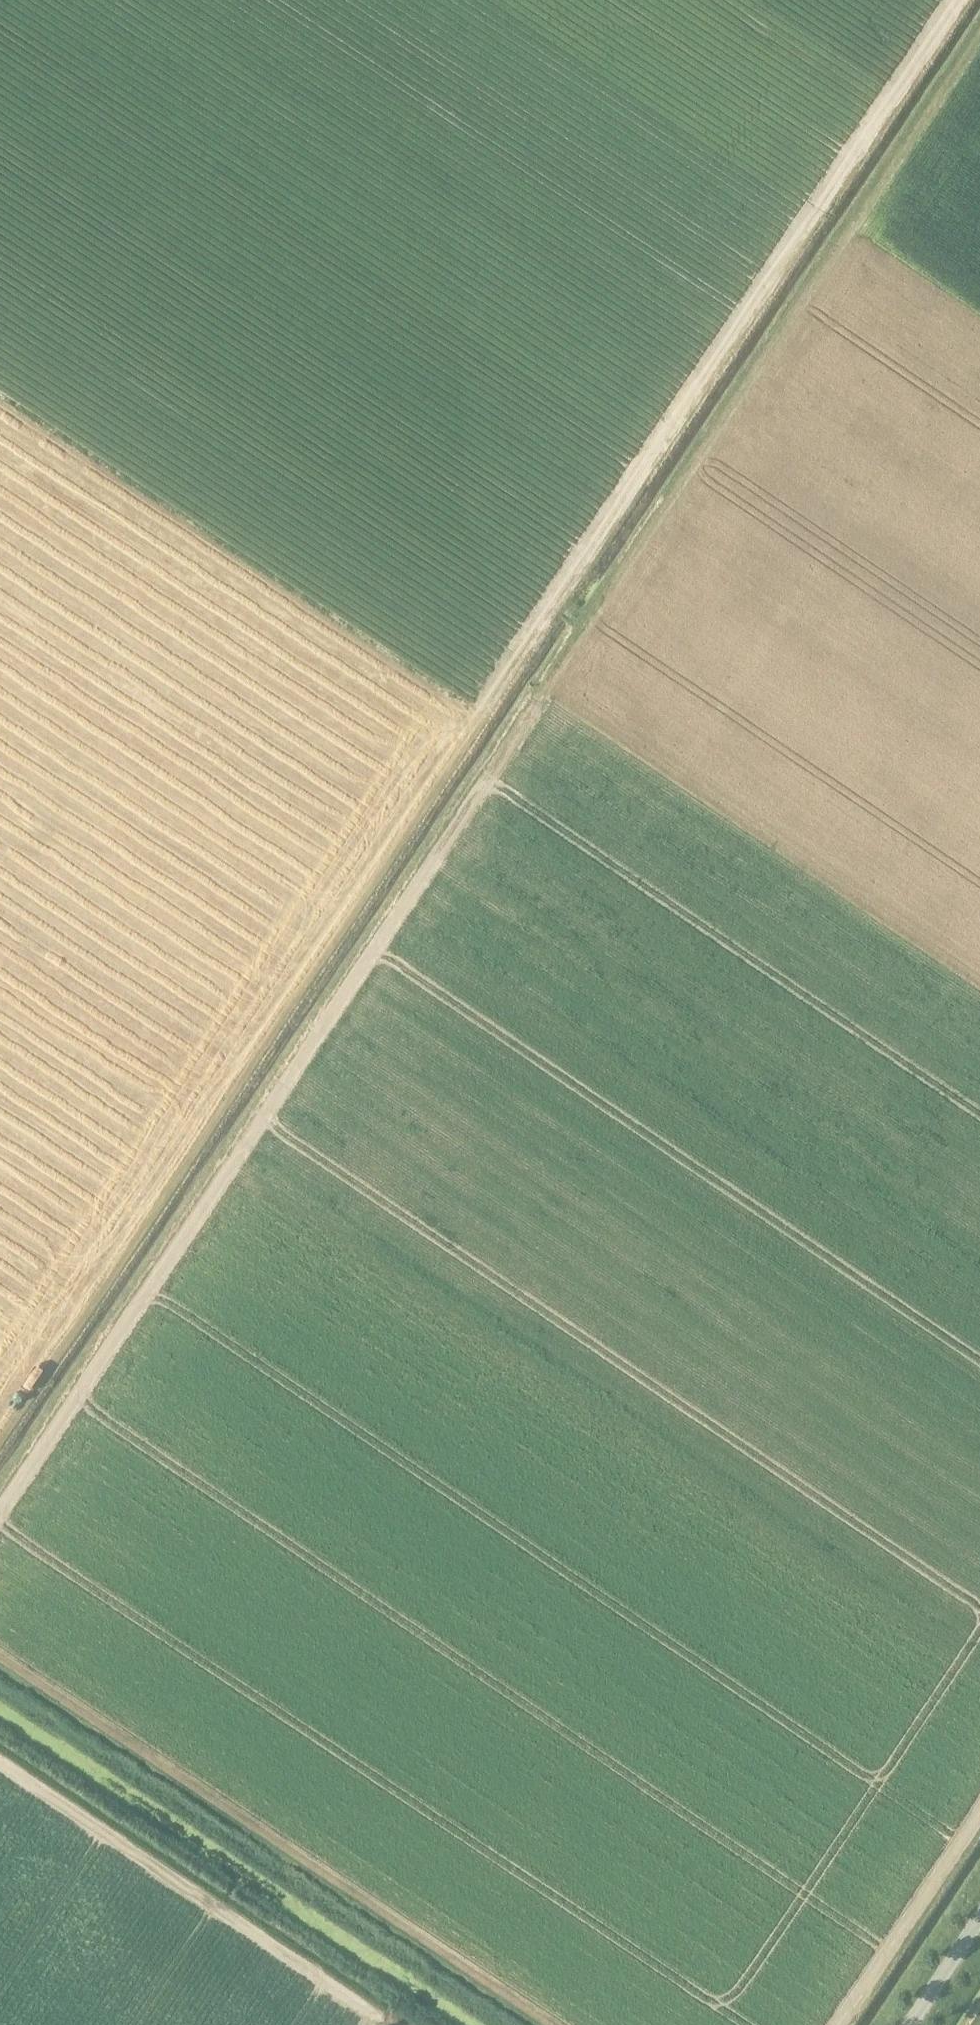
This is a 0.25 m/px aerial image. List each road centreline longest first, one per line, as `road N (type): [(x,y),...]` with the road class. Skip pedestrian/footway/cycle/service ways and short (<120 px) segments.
road 1 (unclassified): [(910,2024),(979,1921)]

